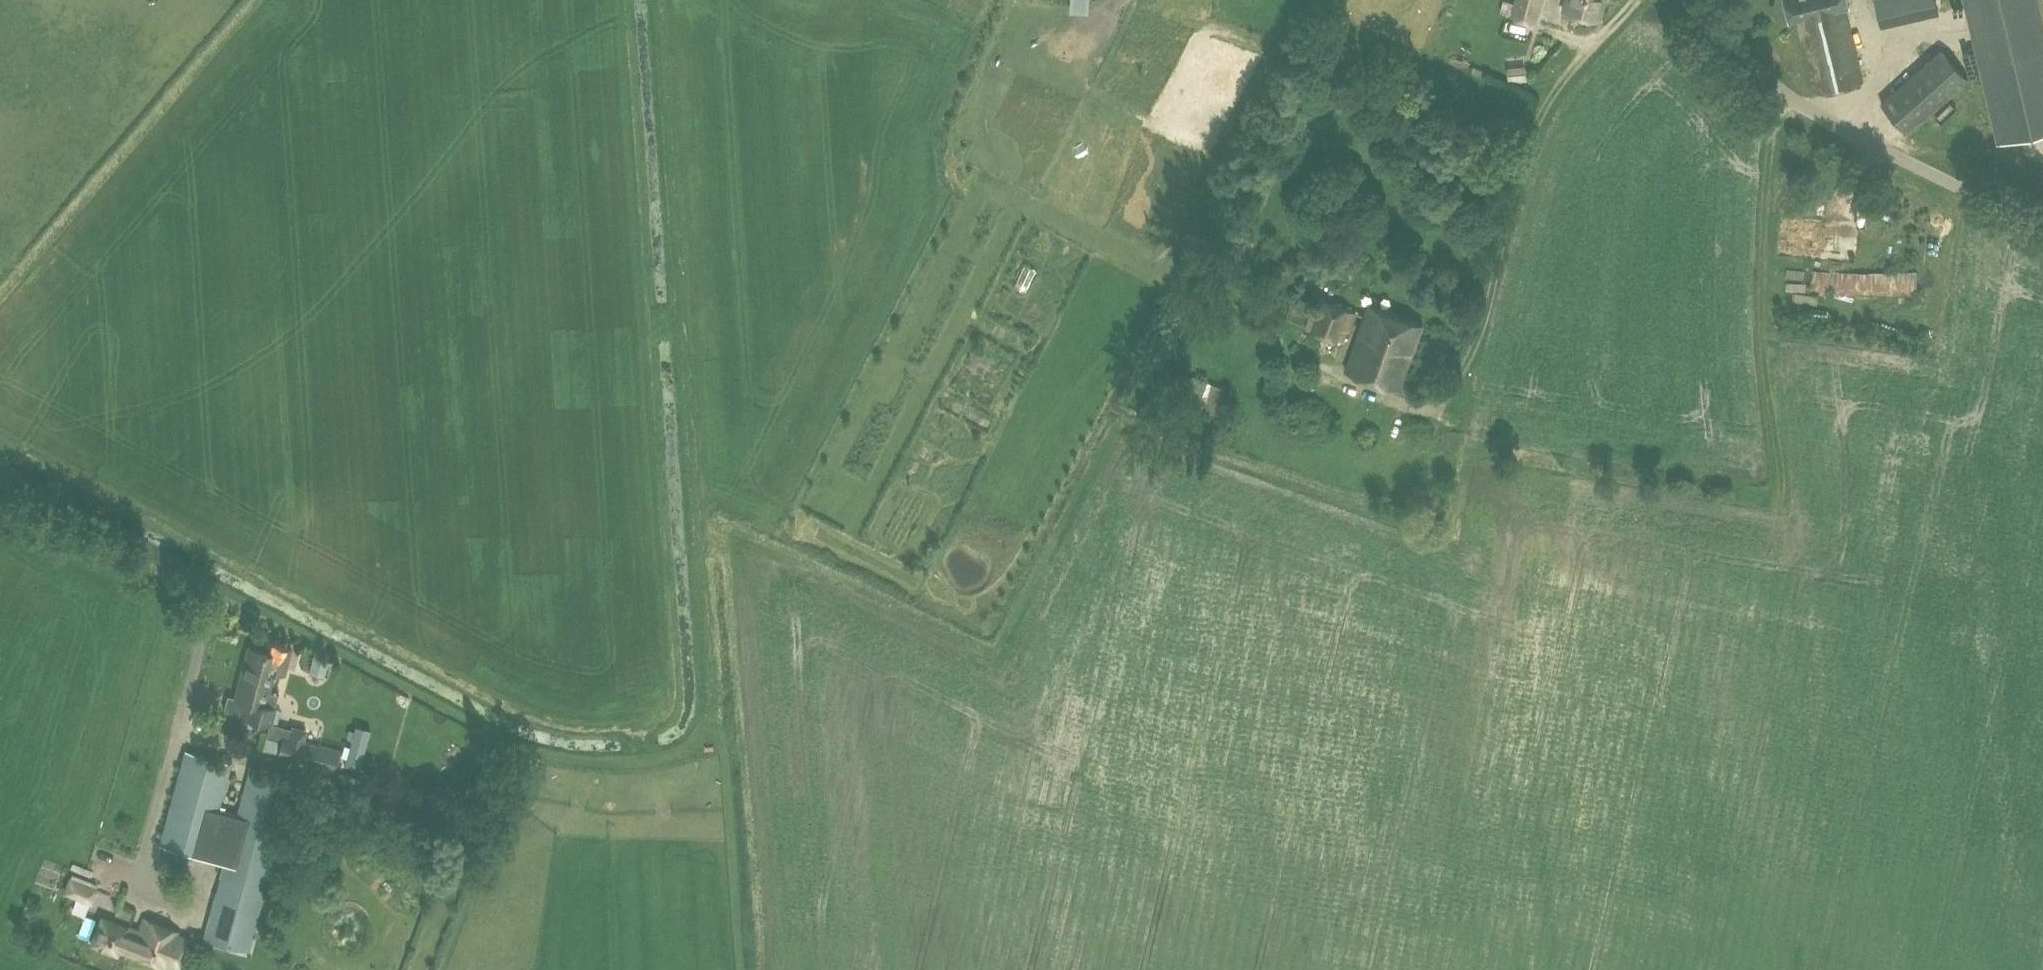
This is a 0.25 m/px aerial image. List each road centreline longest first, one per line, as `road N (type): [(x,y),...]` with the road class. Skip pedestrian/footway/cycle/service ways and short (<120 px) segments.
road 1 (unclassified): [(2042,224),(1799,106),(1693,0)]

